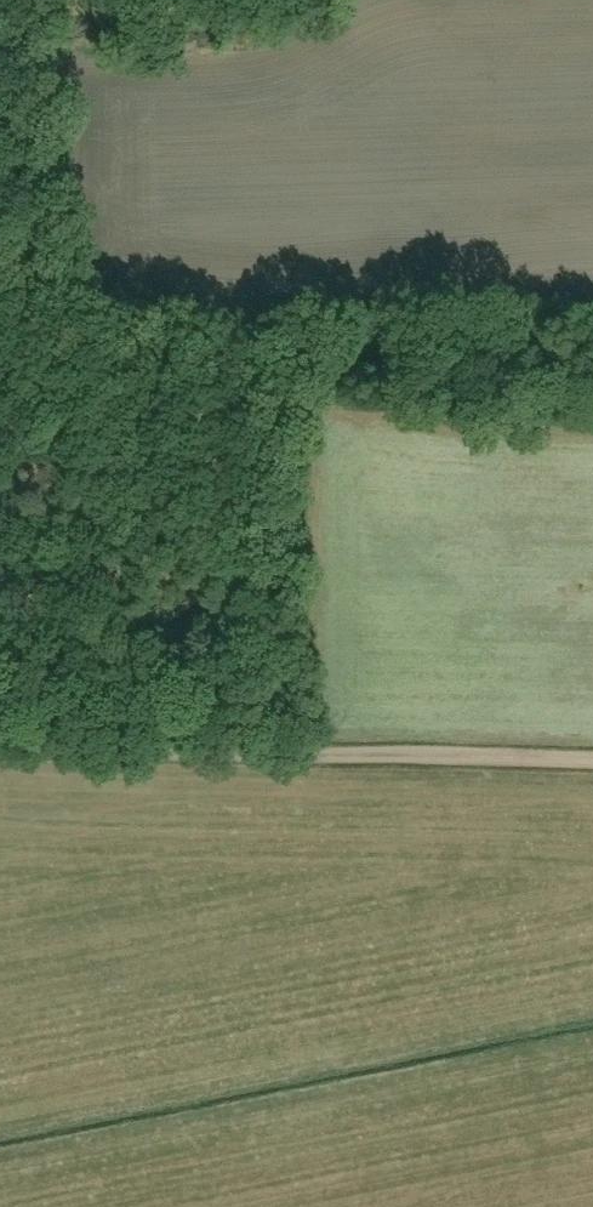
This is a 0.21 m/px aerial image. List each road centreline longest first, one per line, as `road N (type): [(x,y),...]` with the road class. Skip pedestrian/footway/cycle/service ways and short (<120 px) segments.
road 1 (track): [(0,748),(592,761)]

